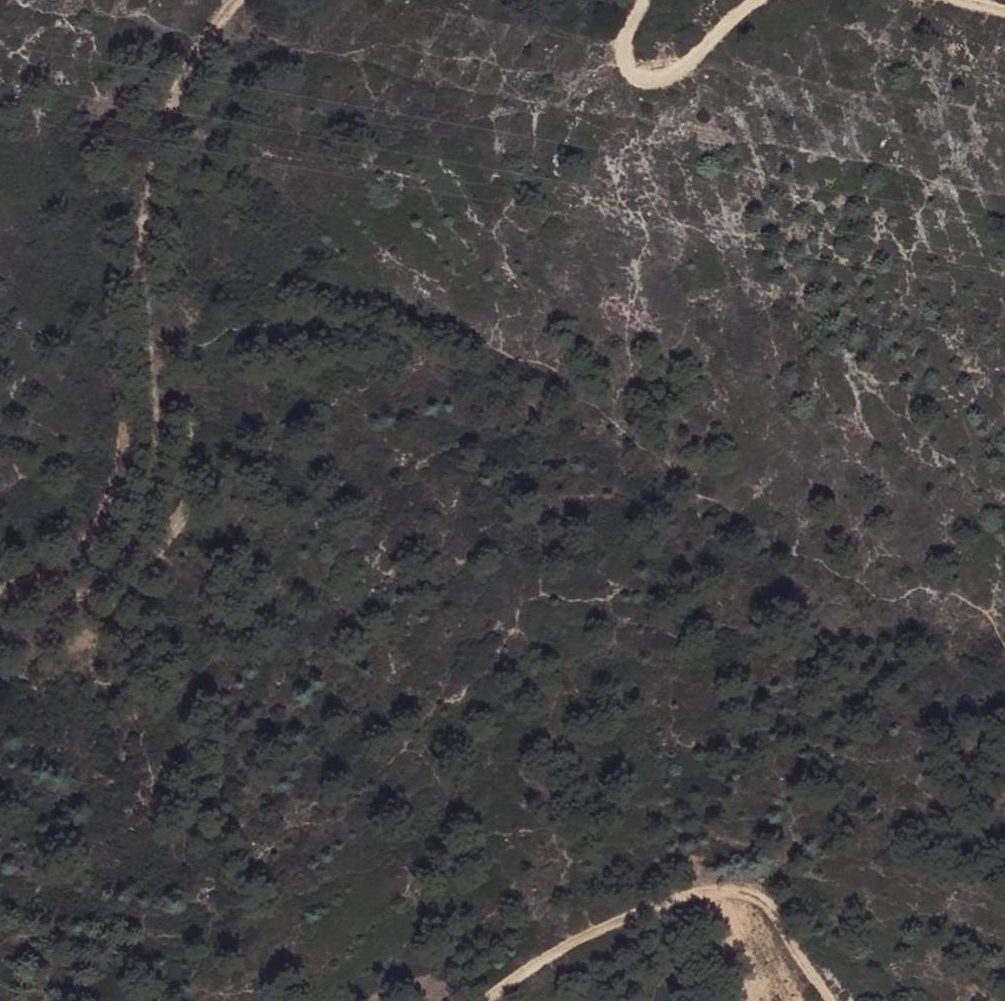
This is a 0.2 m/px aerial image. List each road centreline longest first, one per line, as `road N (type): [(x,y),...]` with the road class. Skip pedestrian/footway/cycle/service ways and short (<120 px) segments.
road 1 (track): [(235,0),(194,55),(159,142),(142,219),(154,406),(139,540),(98,584),(60,601),(0,587)]
road 2 (track): [(831,1000),(778,910),(741,890),(703,889),(603,928),(481,1000)]
road 3 (track): [(640,0),(623,56),(637,78),(671,72),(757,0)]

